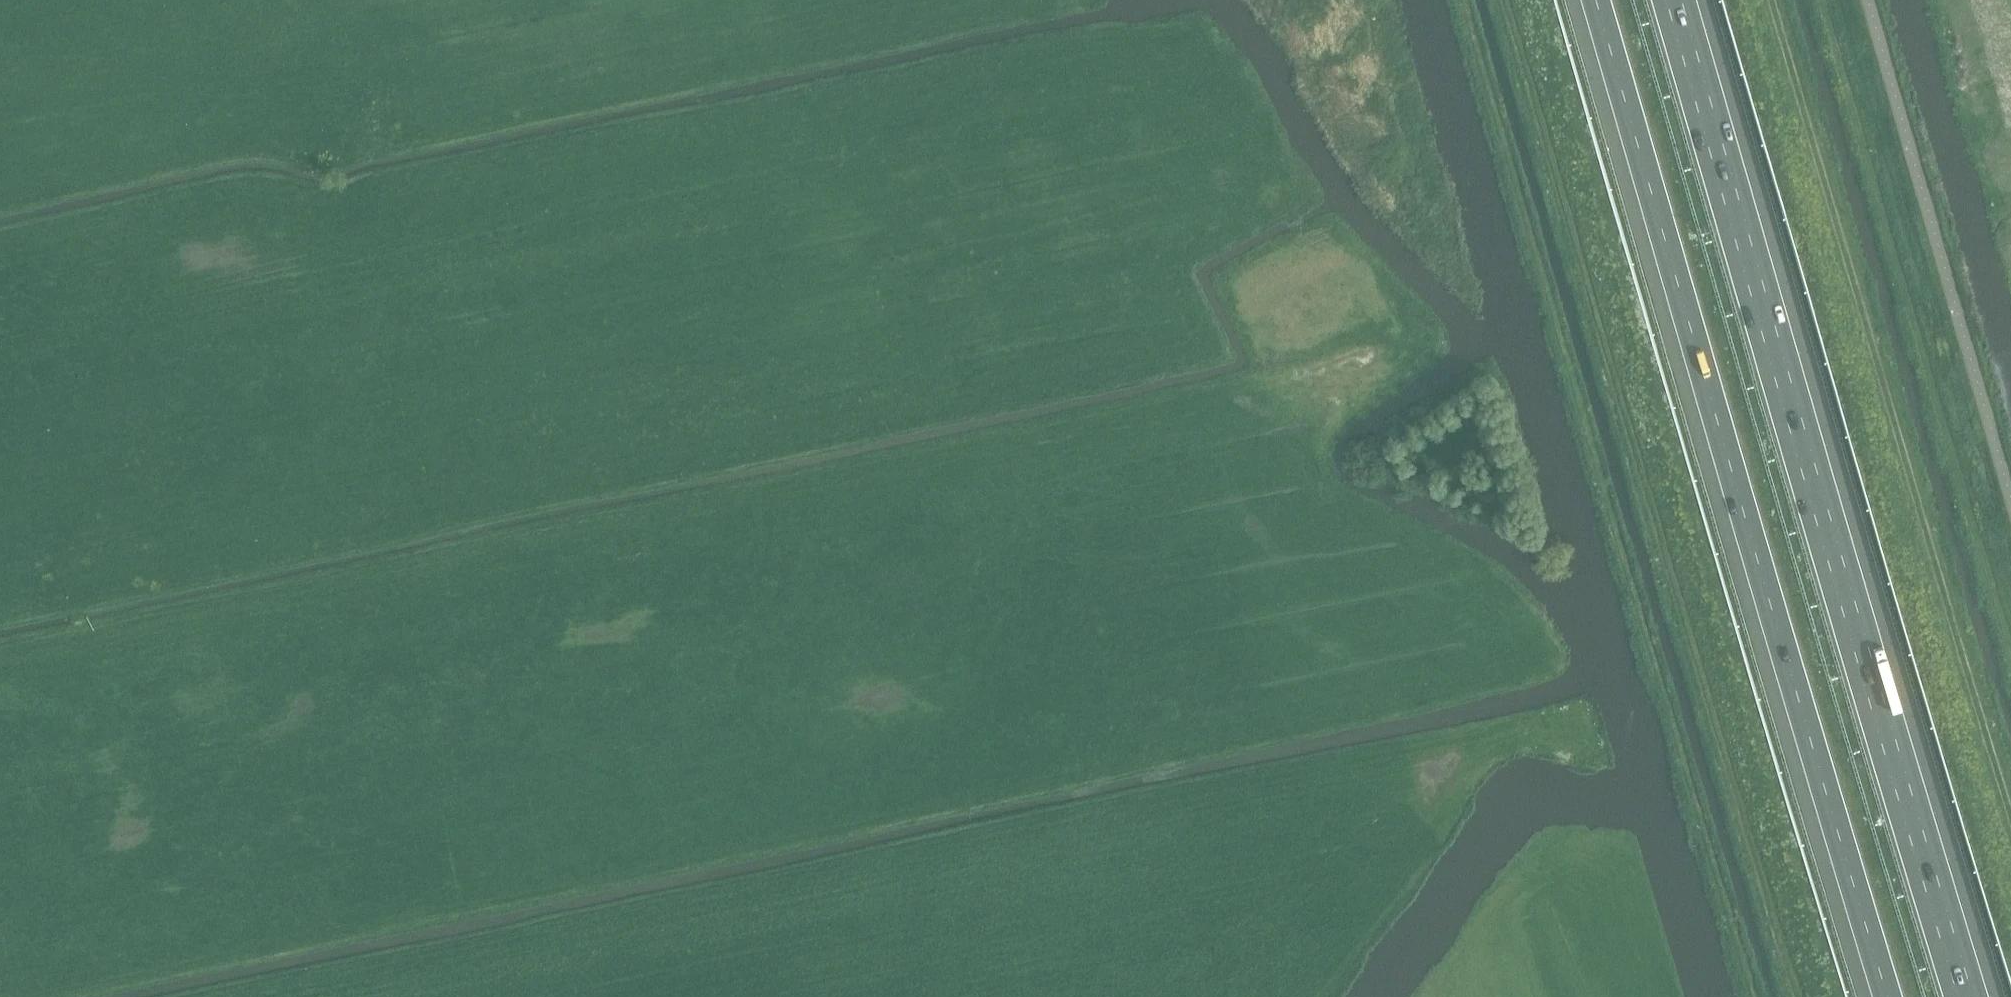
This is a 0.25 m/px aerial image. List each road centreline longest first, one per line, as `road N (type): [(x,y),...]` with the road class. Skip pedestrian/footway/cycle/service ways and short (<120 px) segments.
road 1 (motorway): [(1595,0),(1889,996)]
road 2 (motorway): [(1967,996),(1674,0)]
road 3 (track): [(1504,0),(1796,996)]
road 4 (track): [(2010,819),(1772,0)]

